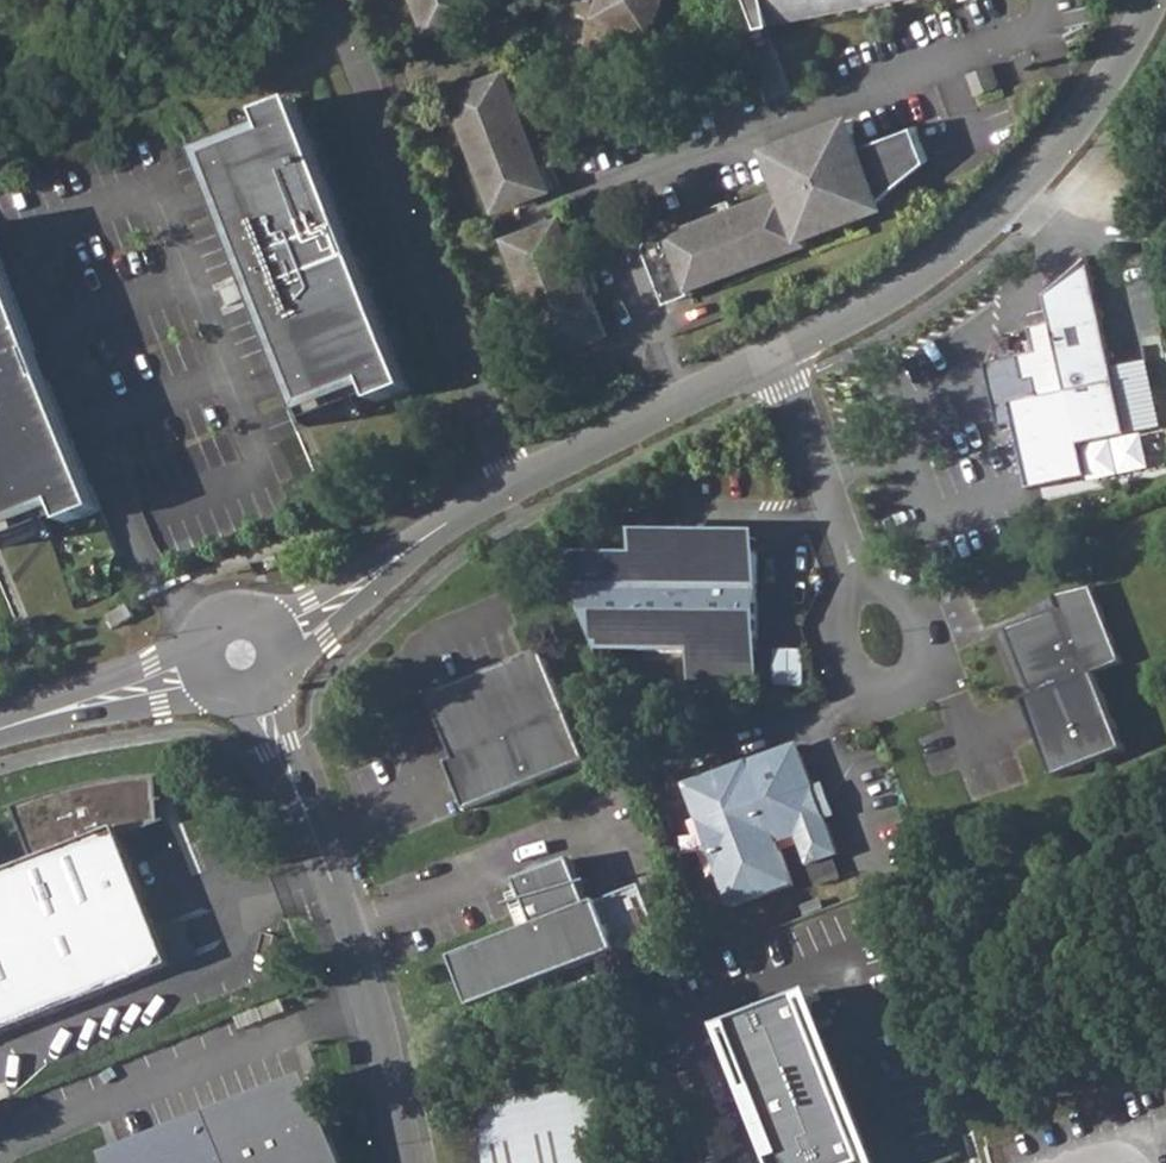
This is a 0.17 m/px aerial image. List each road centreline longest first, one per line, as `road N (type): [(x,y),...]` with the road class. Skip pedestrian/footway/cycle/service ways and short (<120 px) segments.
road 1 (tertiary): [(525,485),(911,285),(1038,176),(1145,0)]
road 2 (residential): [(525,485),(336,0)]
road 3 (residential): [(408,1162),(363,959),(253,702)]
road 4 (tertiary): [(274,627),(525,485)]
road 5 (tertiary): [(0,734),(196,660)]

